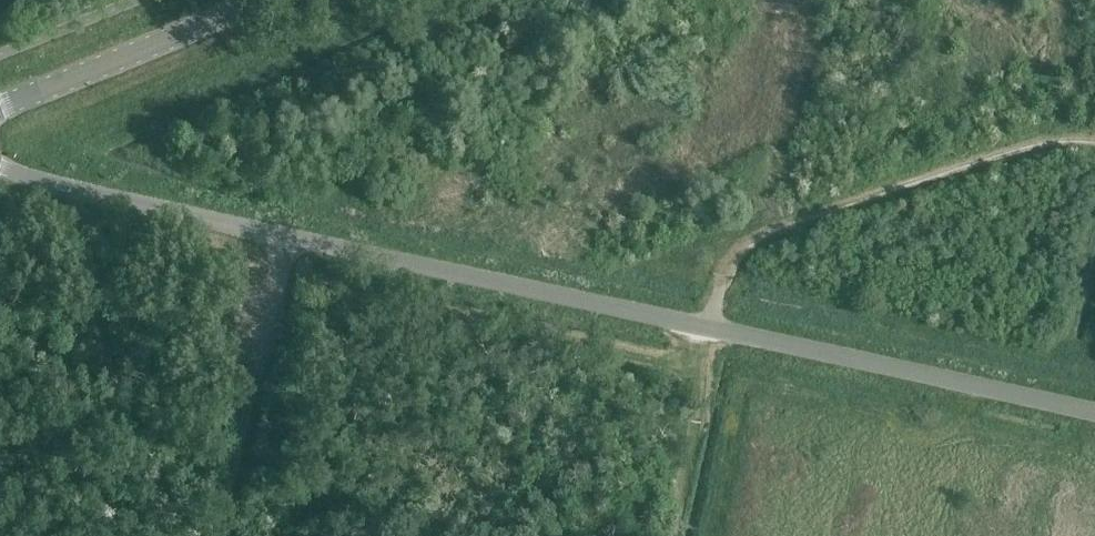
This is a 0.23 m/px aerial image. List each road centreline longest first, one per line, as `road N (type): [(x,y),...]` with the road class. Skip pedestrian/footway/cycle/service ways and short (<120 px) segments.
road 1 (unclassified): [(1094,417),(0,166)]
road 2 (track): [(728,267),(765,234),(806,218),(1033,145),(1094,142)]
road 3 (tertiary): [(259,0),(0,103)]
road 4 (track): [(281,269),(219,535)]

